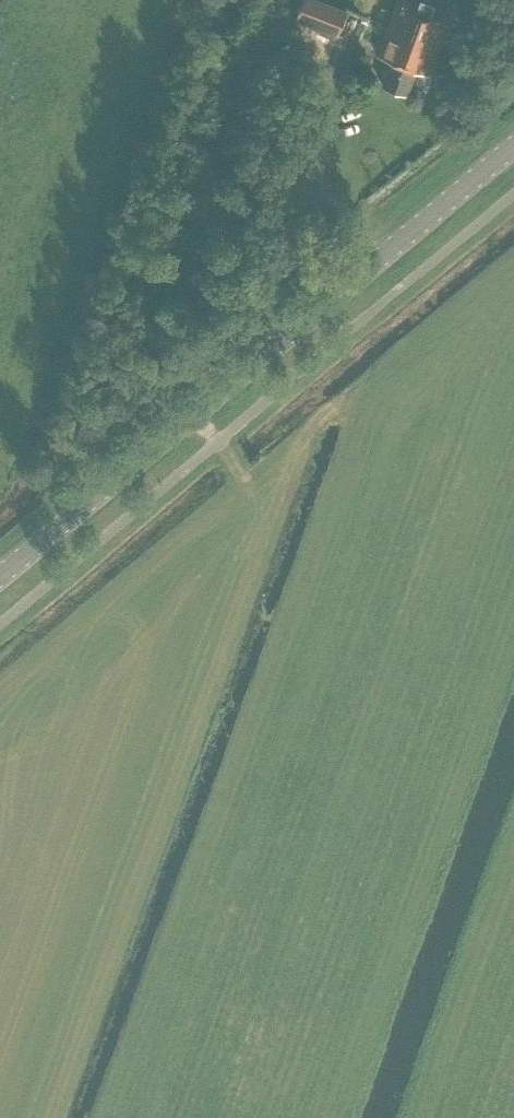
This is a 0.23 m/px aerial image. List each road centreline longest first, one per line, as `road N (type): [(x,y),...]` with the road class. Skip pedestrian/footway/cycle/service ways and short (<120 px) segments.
road 1 (secondary): [(0,571),(513,141)]

